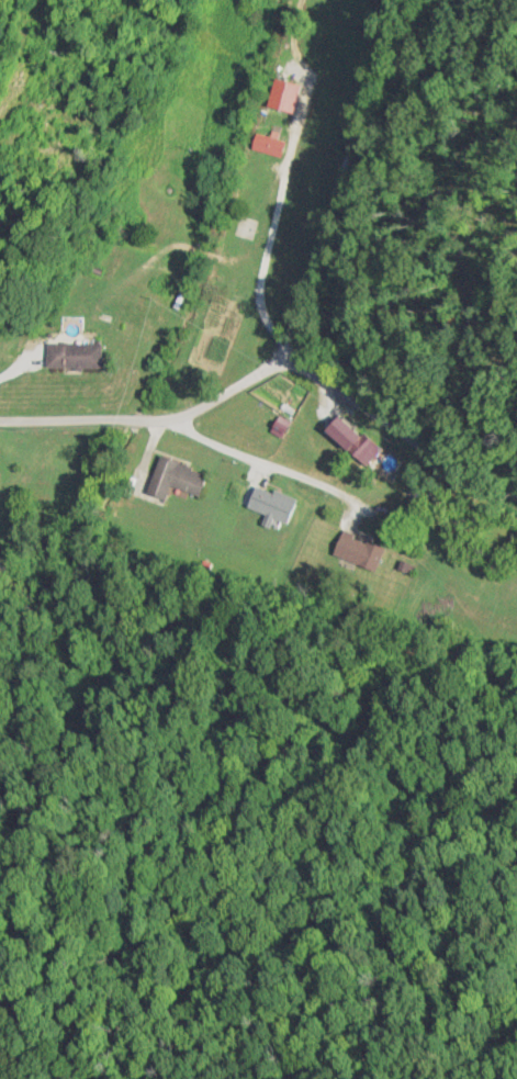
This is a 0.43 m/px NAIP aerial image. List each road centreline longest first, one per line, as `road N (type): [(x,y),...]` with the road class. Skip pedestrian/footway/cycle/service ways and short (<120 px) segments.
road 1 (residential): [(0,420),(169,418),(272,362),(290,361),(431,454),(516,495)]
road 2 (residential): [(282,356),(389,0)]

